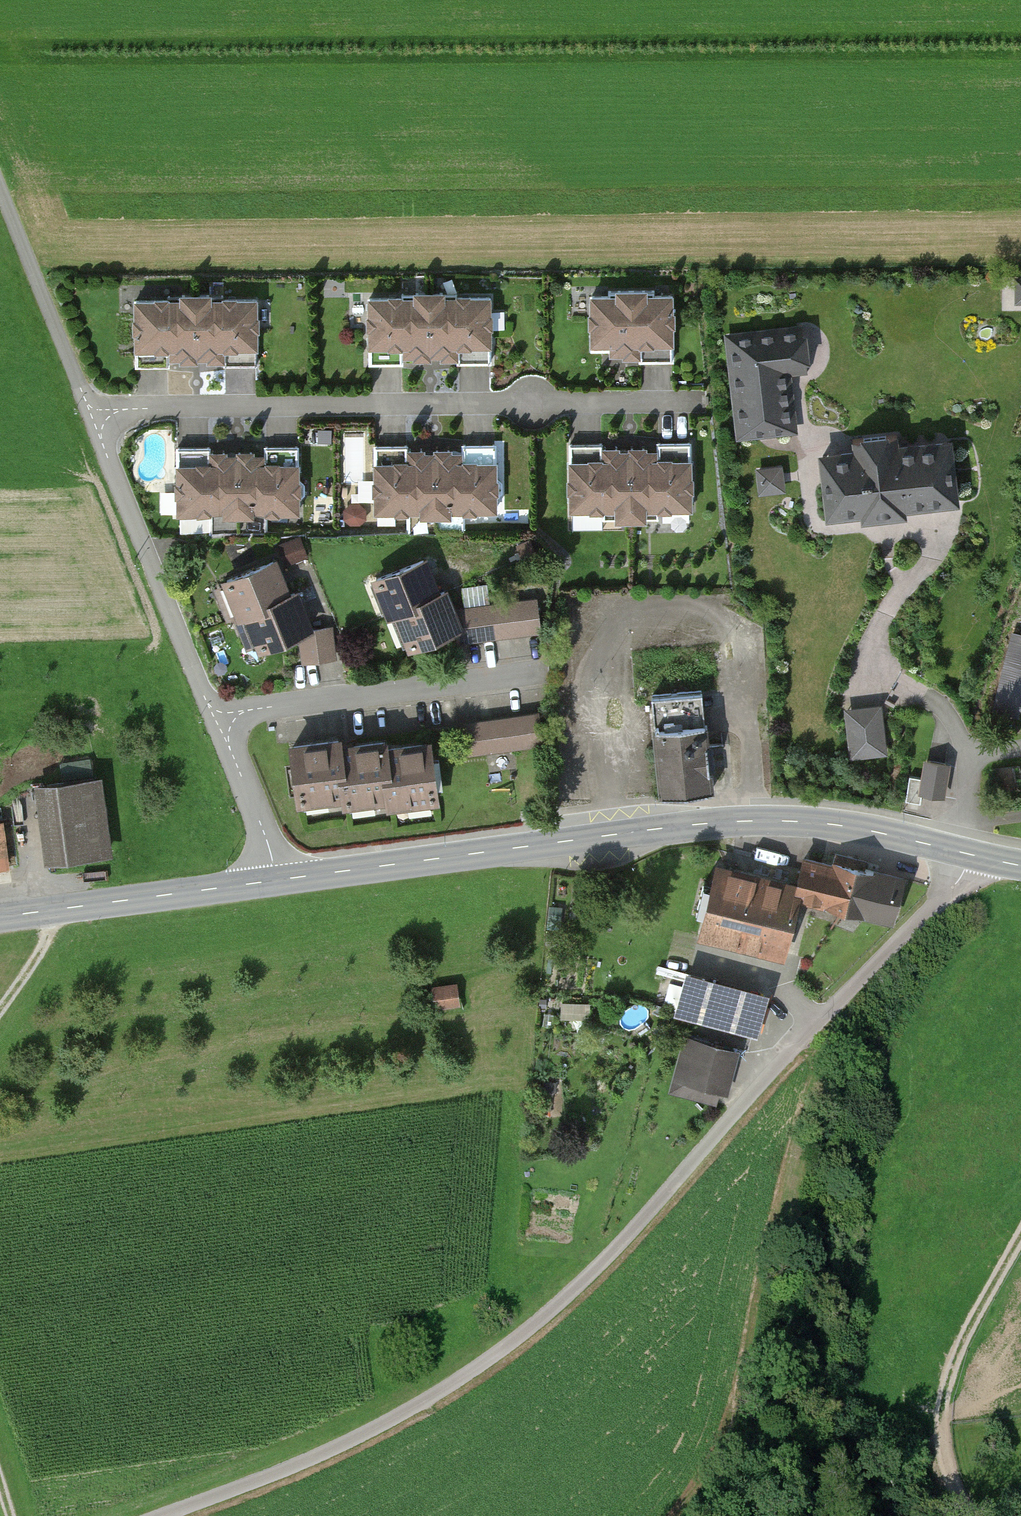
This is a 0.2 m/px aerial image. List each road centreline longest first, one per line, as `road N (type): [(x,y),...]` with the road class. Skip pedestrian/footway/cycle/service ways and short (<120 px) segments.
road 1 (tertiary): [(278,880),(736,820),(817,823),(967,854)]
road 2 (track): [(167,1515),(414,1408),(551,1310),(722,1129)]
road 3 (residential): [(99,417),(127,409),(702,404)]
road 4 (residential): [(722,1129),(954,886),(967,854)]
road 5 (residential): [(99,417),(205,699),(225,721)]
road 6 (residential): [(225,721),(244,711),(539,676)]
road 7 (track): [(1020,1240),(951,1371),(942,1448),(961,1515)]
road 8 (tertiary): [(0,918),(278,880)]
road 9 (track): [(0,187),(84,398),(99,417)]
road 10 (residential): [(225,721),(278,880)]

